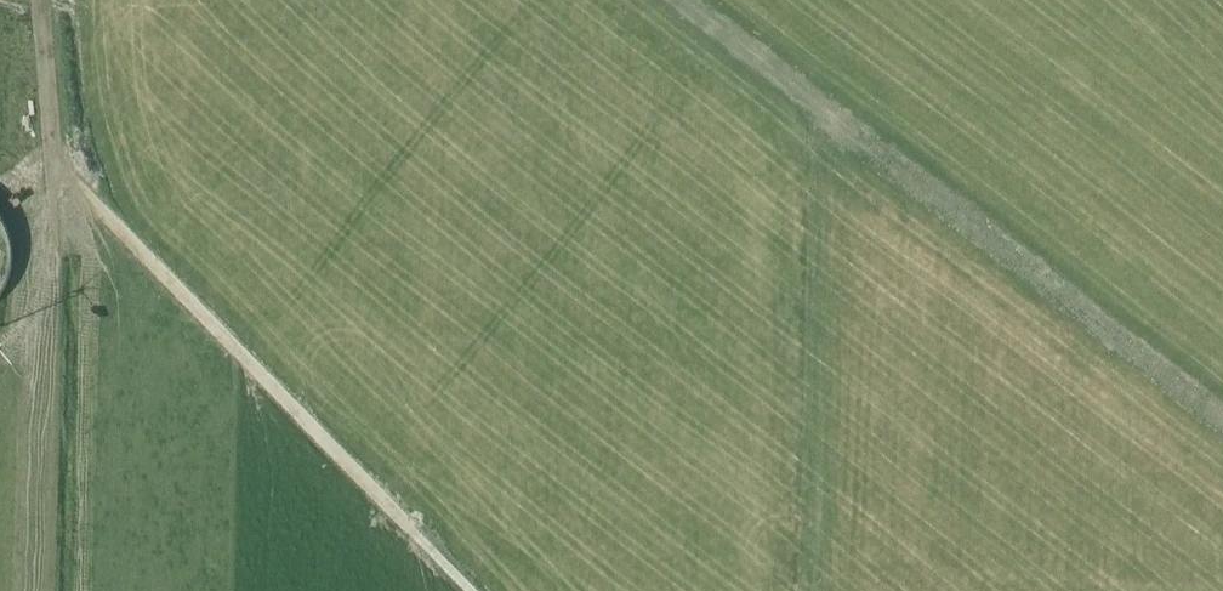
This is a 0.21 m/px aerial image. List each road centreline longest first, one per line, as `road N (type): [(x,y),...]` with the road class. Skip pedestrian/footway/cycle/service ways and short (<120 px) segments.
road 1 (track): [(843,122),(680,0)]

